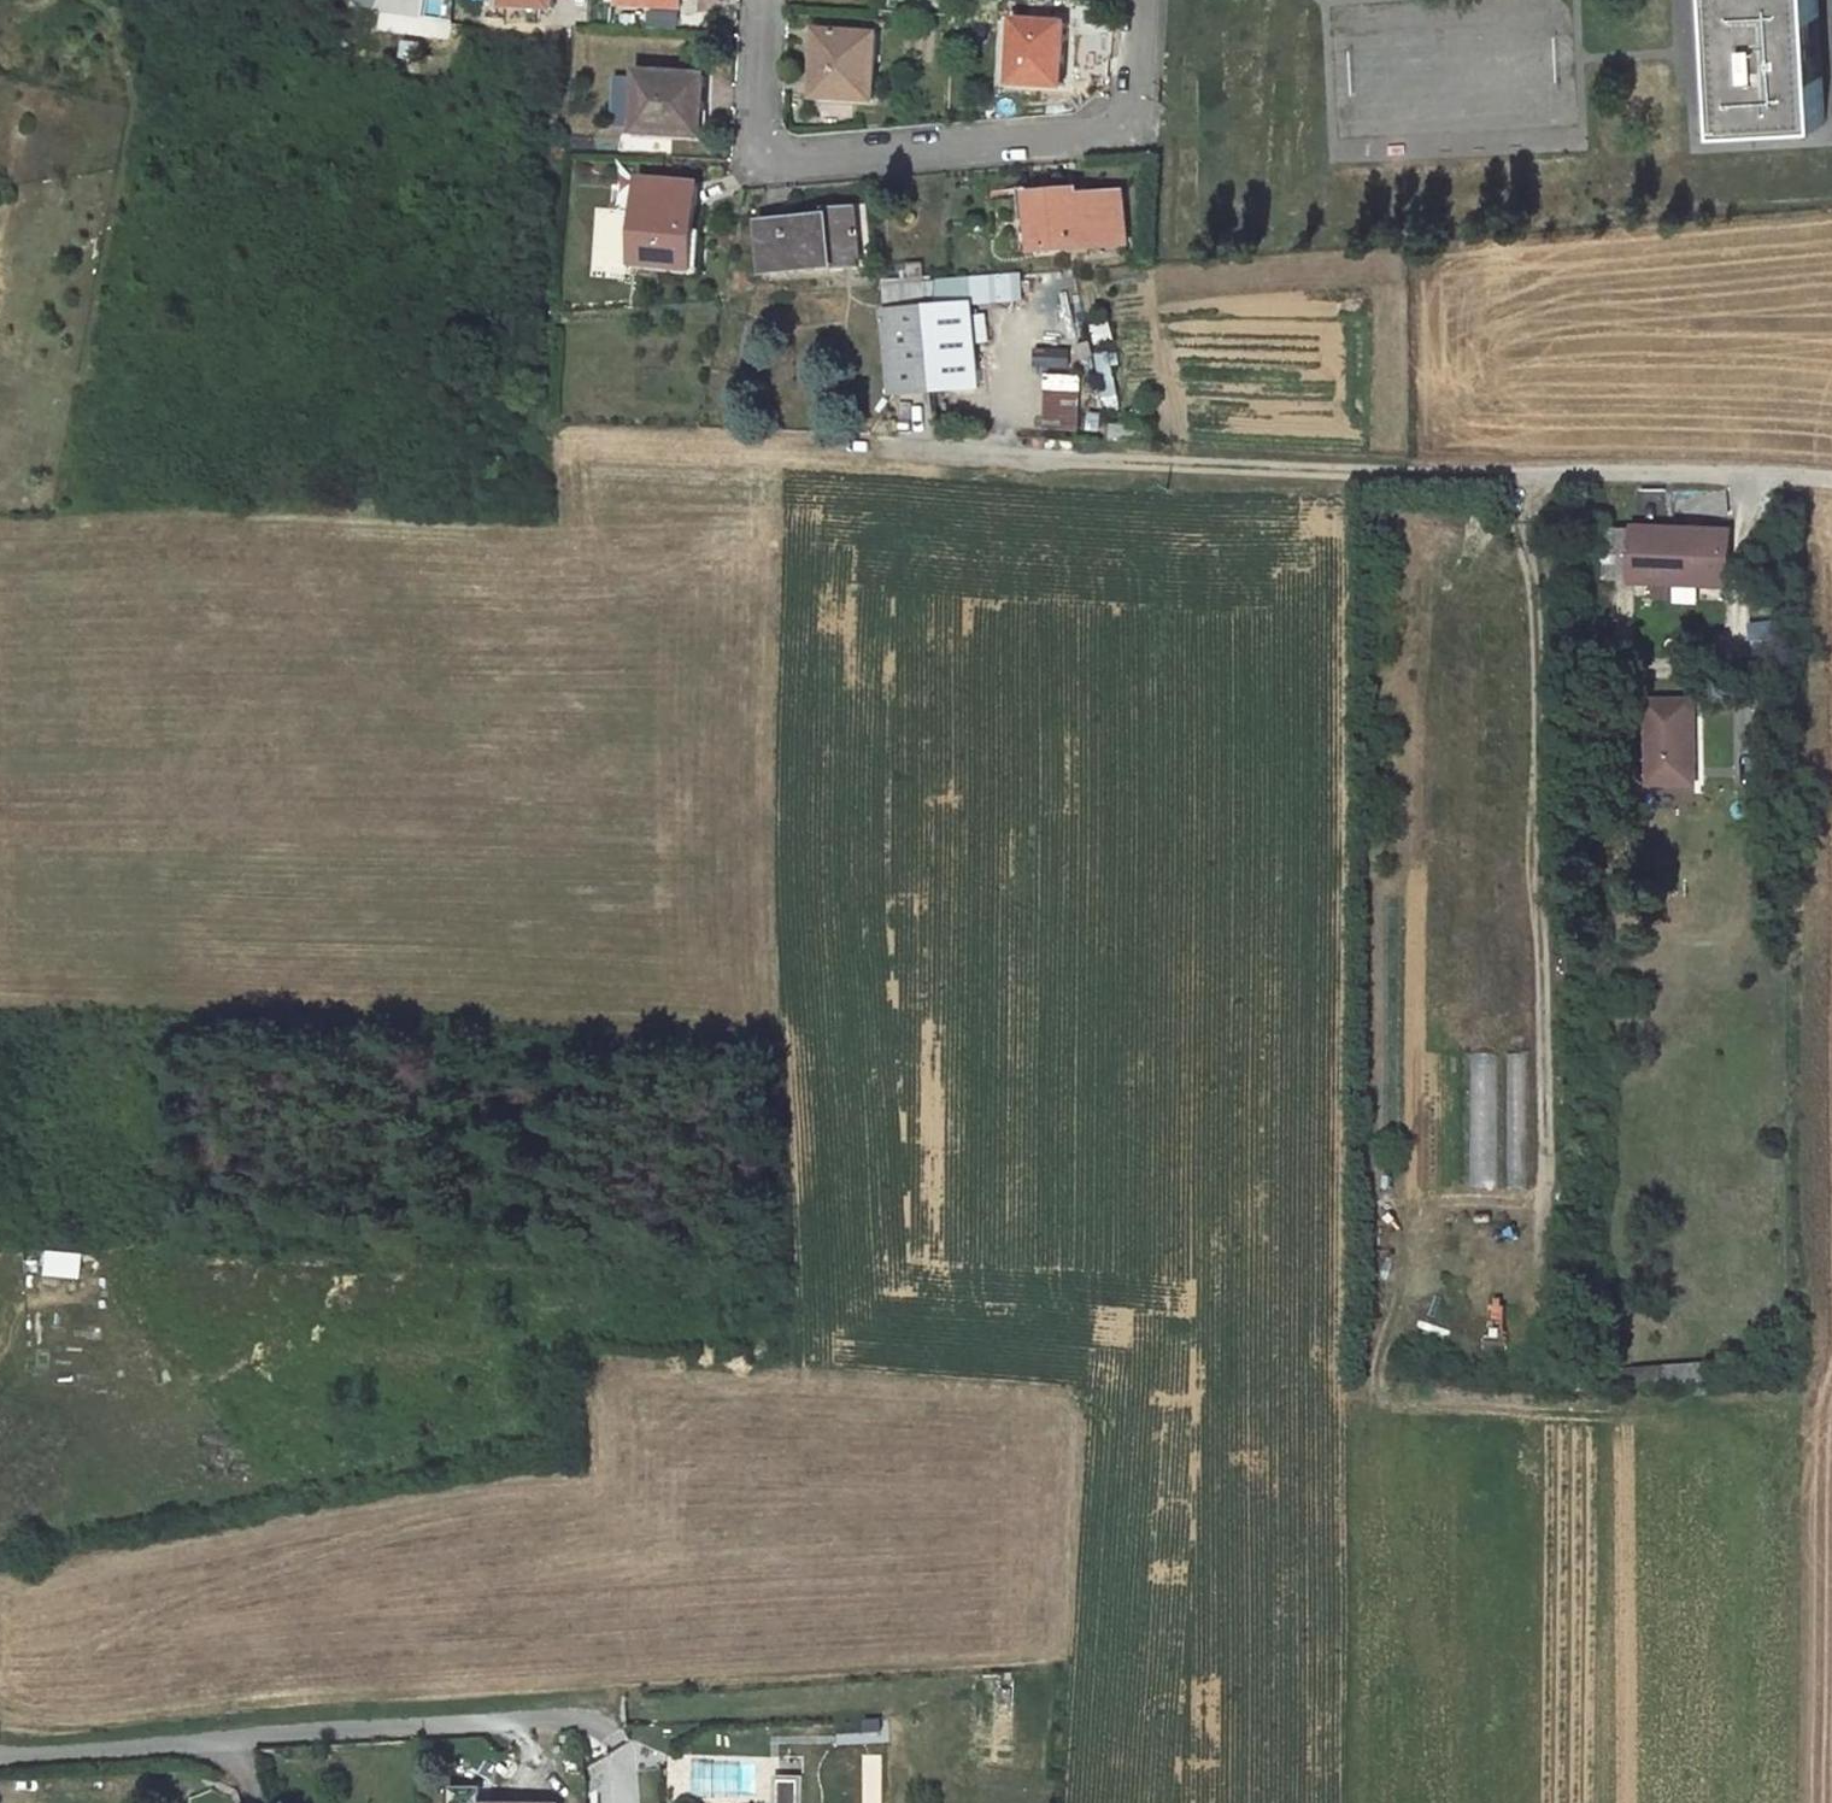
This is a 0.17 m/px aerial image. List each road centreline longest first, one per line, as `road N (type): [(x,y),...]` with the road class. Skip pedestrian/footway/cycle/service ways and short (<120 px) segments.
road 1 (track): [(886,452),(1831,481)]
road 2 (residential): [(769,0),(760,163),(1130,135),(1139,0)]
road 3 (unclassified): [(0,1753),(585,1717),(609,1732)]

